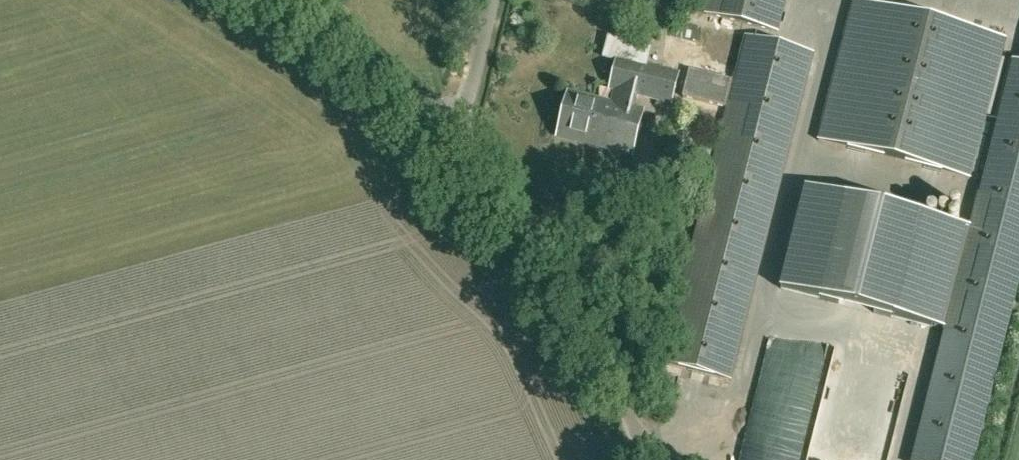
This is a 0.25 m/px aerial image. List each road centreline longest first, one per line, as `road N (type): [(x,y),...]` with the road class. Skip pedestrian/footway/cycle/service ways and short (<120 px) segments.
road 1 (unclassified): [(648,459),(565,278),(444,128)]
road 2 (unclassified): [(444,128),(286,0)]
road 3 (unclassified): [(444,128),(469,86),(490,0)]

